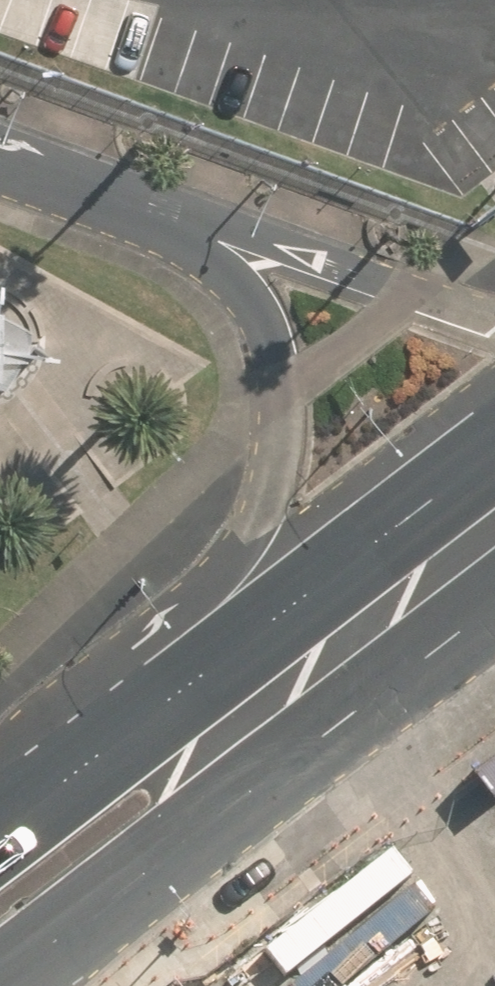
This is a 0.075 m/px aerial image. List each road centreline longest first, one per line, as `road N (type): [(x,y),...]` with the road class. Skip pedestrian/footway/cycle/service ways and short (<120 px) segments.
road 1 (residential): [(282,695),(285,404),(264,338),(227,274),(153,214)]
road 2 (trunk): [(282,695),(145,863),(0,982)]
road 3 (residential): [(153,214),(494,329)]
road 4 (trunk): [(0,834),(155,747),(282,695)]
road 5 (trunk): [(282,695),(494,527)]
road 6 (residential): [(0,155),(153,214)]

